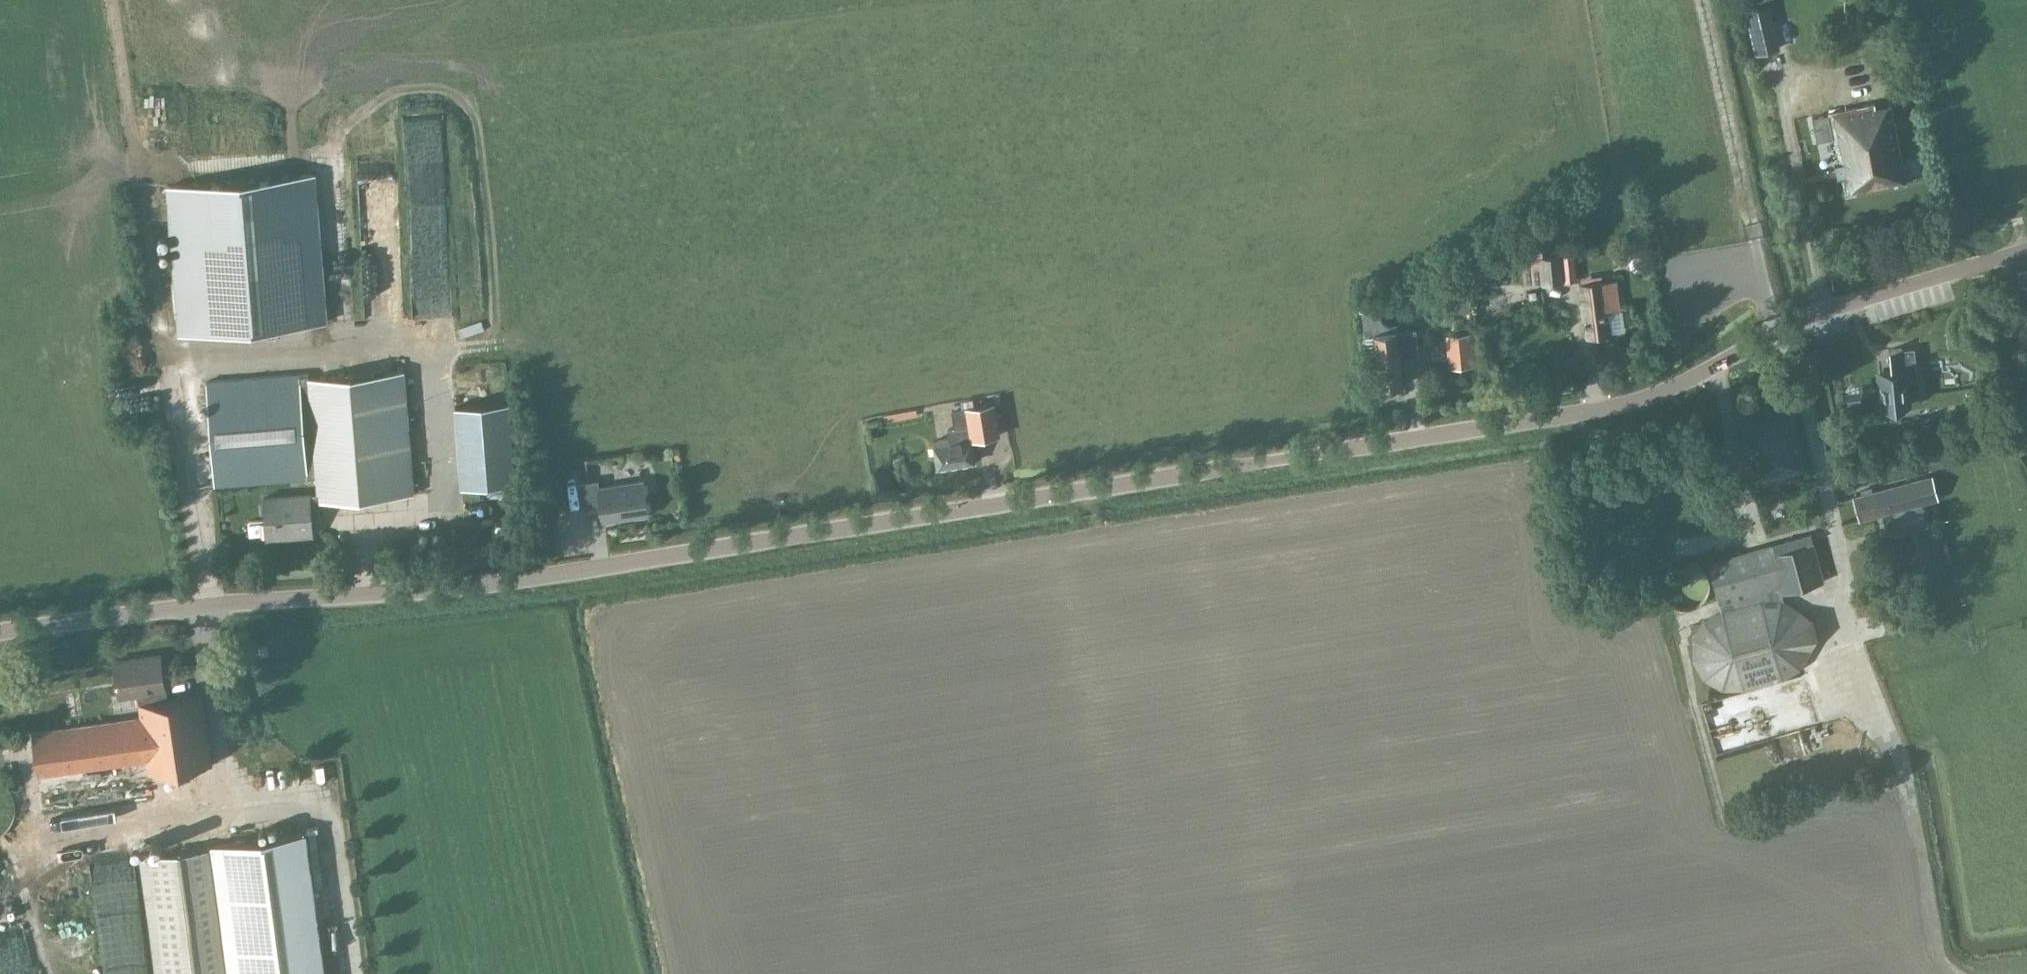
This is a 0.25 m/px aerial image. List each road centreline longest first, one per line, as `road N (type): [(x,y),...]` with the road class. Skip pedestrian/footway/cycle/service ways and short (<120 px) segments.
road 1 (unclassified): [(0,631),(209,602),(454,590),(1619,406),(1666,393)]
road 2 (unclassified): [(2026,251),(1756,341),(1666,393)]

